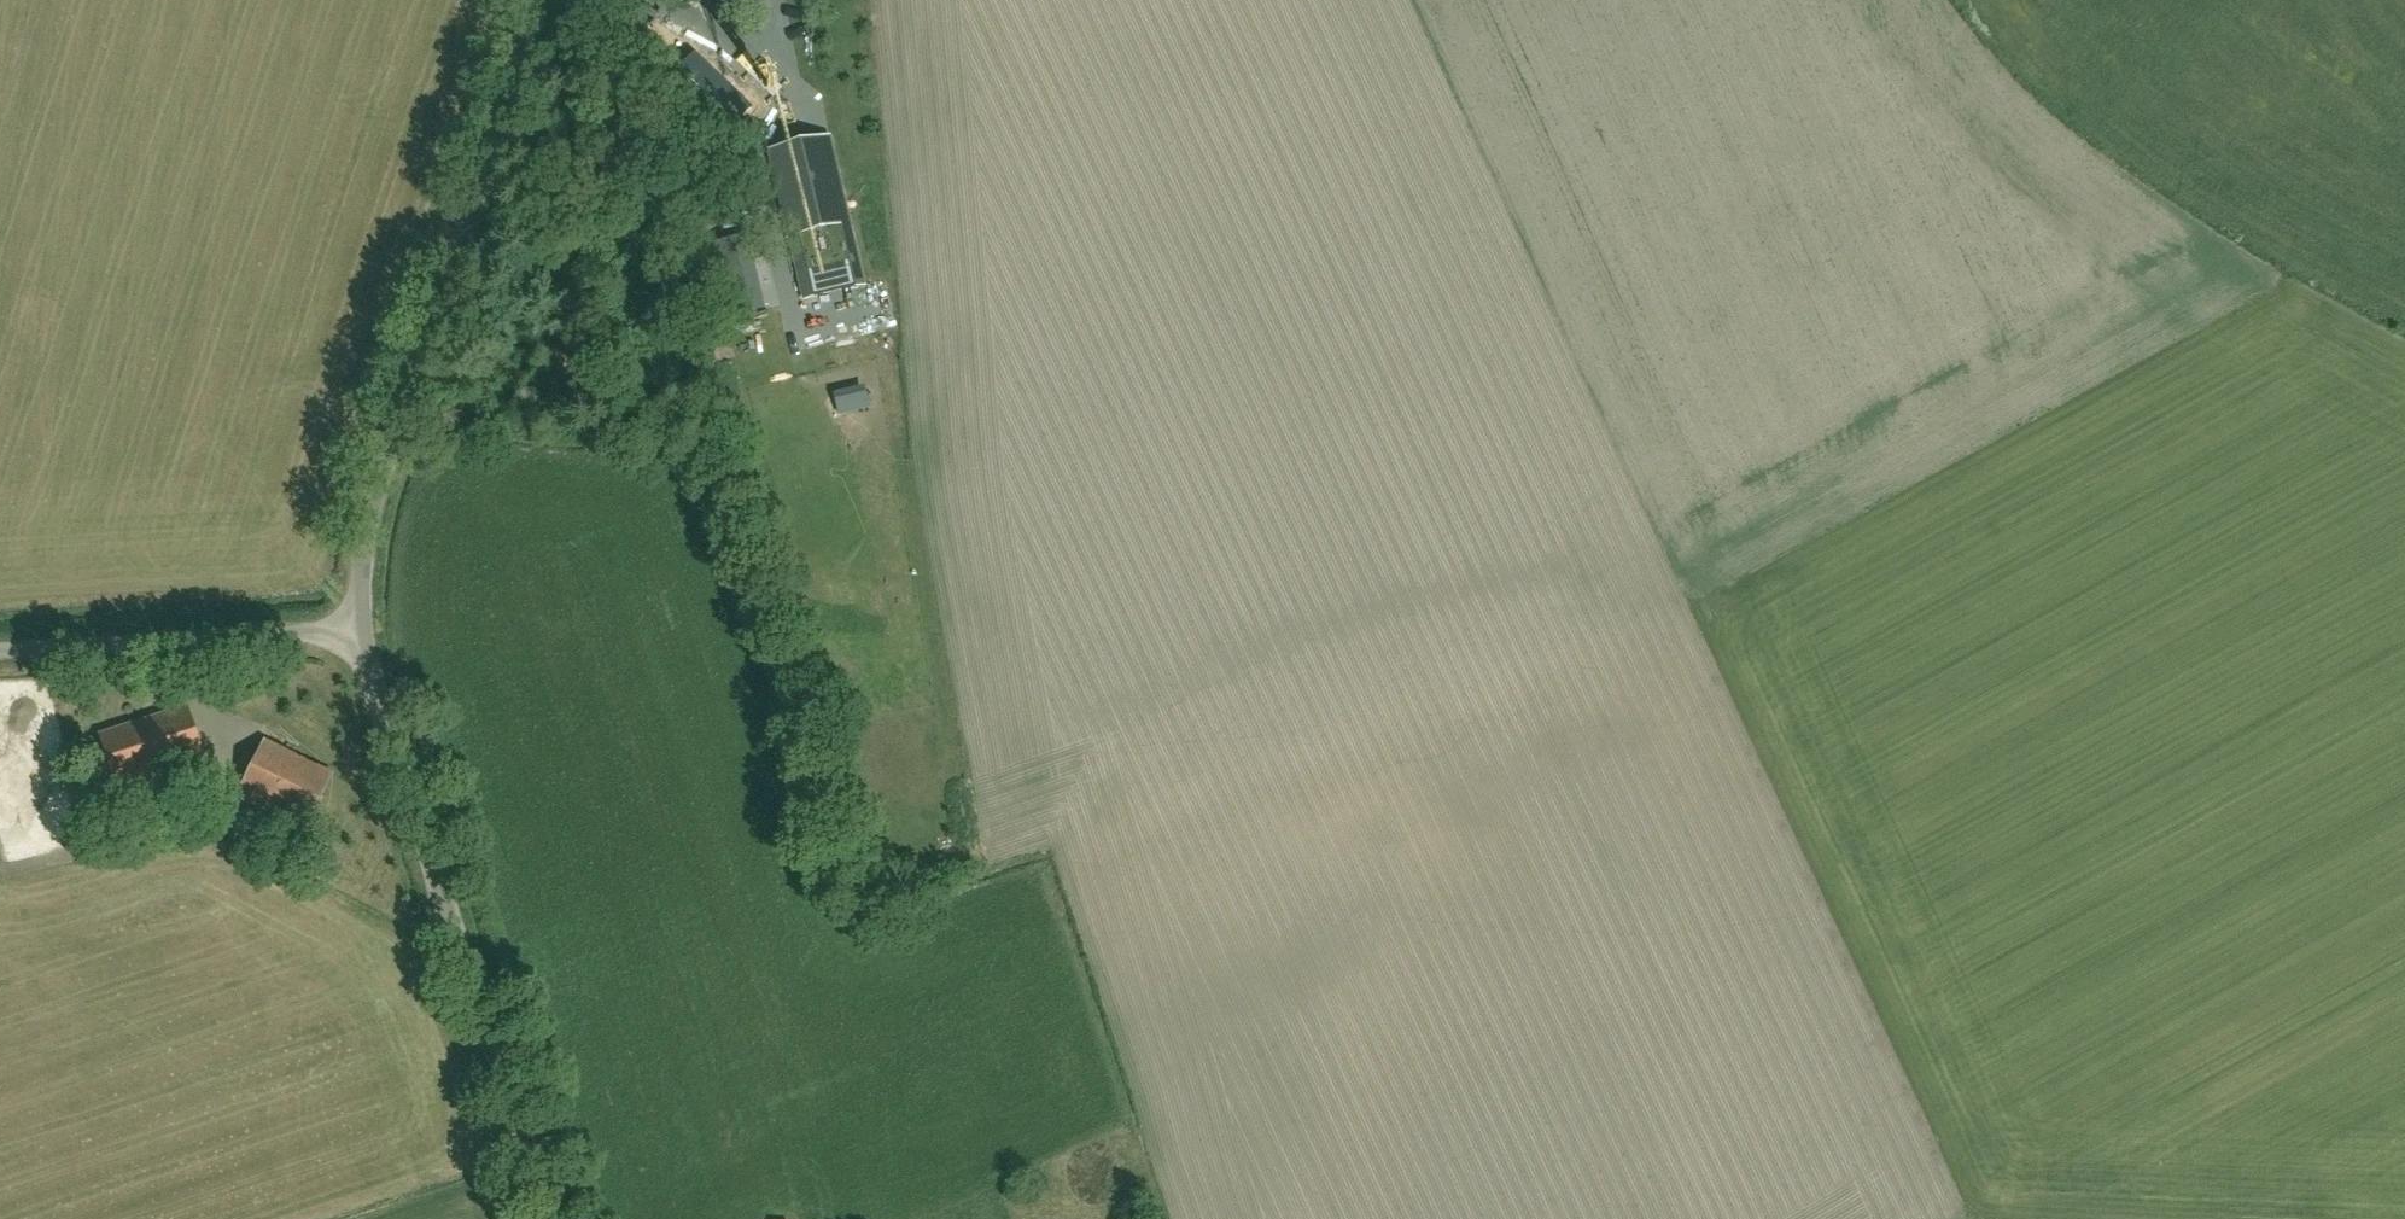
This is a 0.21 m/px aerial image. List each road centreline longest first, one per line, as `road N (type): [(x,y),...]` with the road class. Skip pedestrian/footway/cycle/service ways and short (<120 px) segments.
road 1 (unclassified): [(353,630),(365,523),(537,0)]
road 2 (unclassified): [(539,1218),(353,630)]
road 3 (unclassified): [(353,630),(0,654)]

